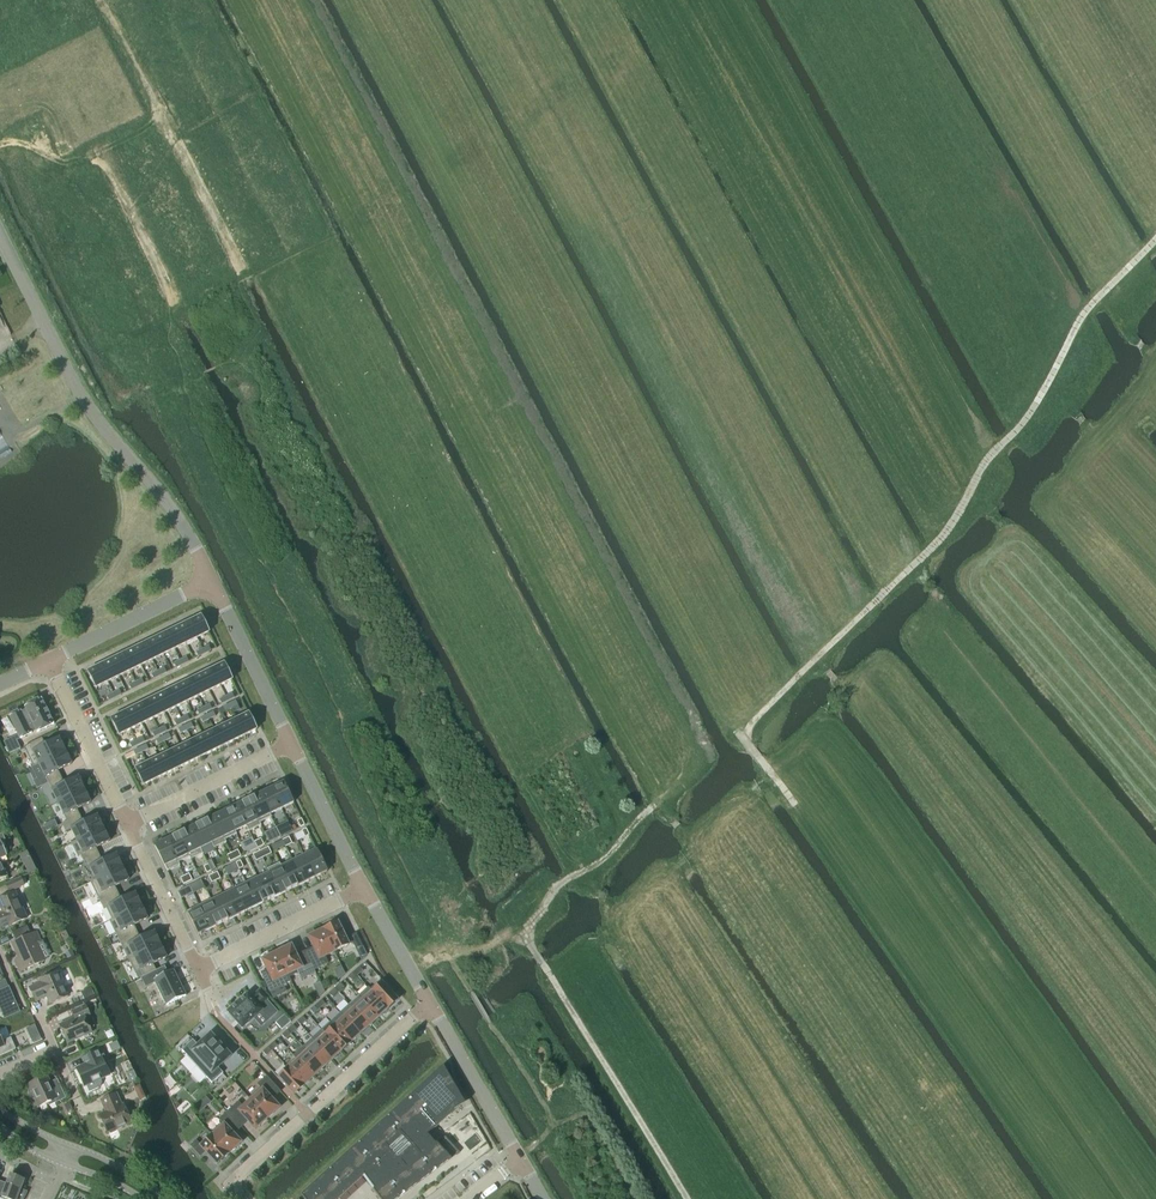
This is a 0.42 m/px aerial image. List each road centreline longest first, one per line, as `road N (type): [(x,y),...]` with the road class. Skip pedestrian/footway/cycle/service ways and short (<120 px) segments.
road 1 (track): [(347,0),(744,741),(1069,1198)]
road 2 (track): [(1155,240),(1083,314),(1039,401),(986,461),(948,530),(752,722),(744,741)]
road 3 (residential): [(210,582),(163,496),(94,417),(0,234)]
road 4 (residential): [(364,886),(198,968),(130,822)]
road 5 (residential): [(243,1198),(232,1187),(428,1002)]
road 6 (residential): [(294,743),(130,822)]
road 7 (residential): [(294,743),(210,582)]
road 8 (residential): [(210,582),(48,662)]
road 9 (residential): [(130,822),(48,662)]
road 10 (residential): [(364,886),(294,743)]
road 11 (residential): [(428,1002),(364,886)]

